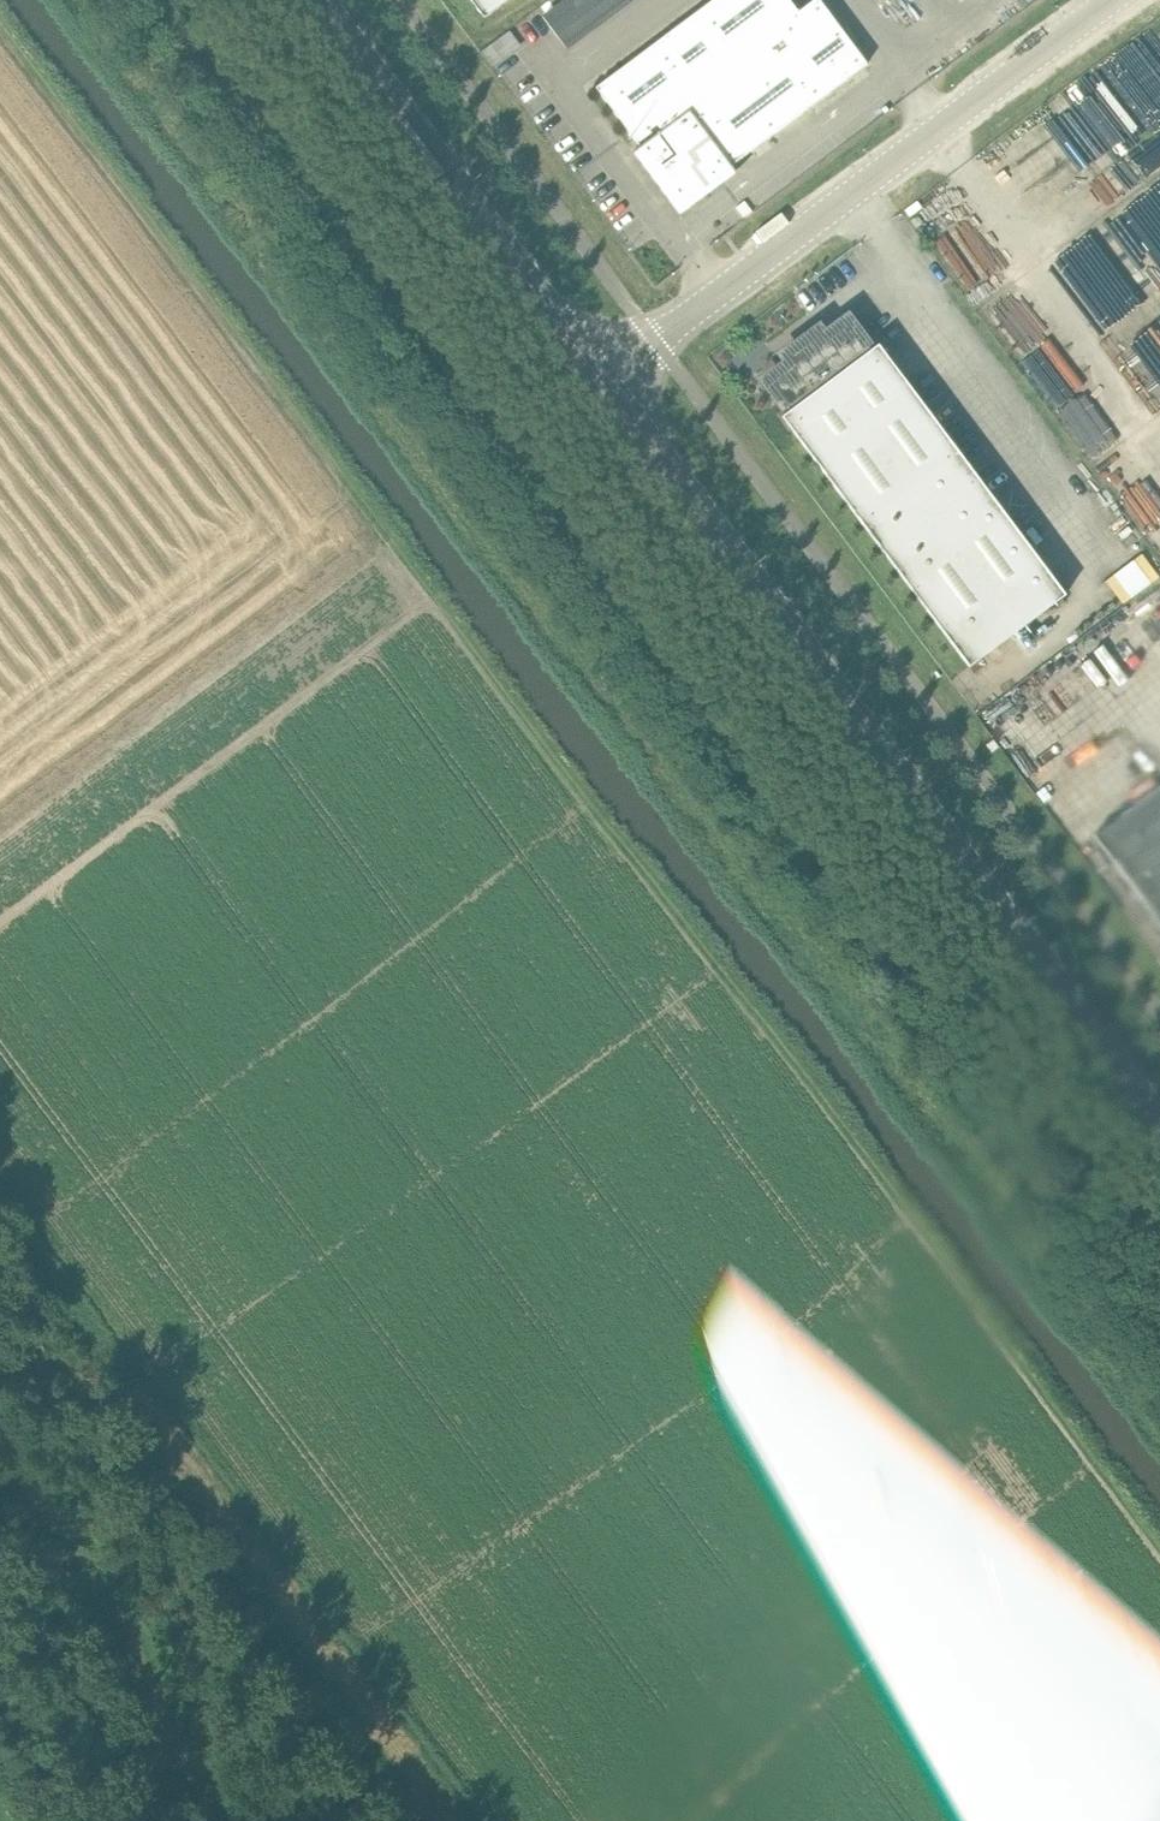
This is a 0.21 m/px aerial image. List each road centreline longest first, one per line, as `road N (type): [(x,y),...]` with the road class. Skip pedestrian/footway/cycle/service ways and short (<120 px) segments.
road 1 (unclassified): [(1159,1124),(603,390)]
road 2 (unclassified): [(603,390),(1123,0)]
road 3 (unclassified): [(603,390),(316,0)]

